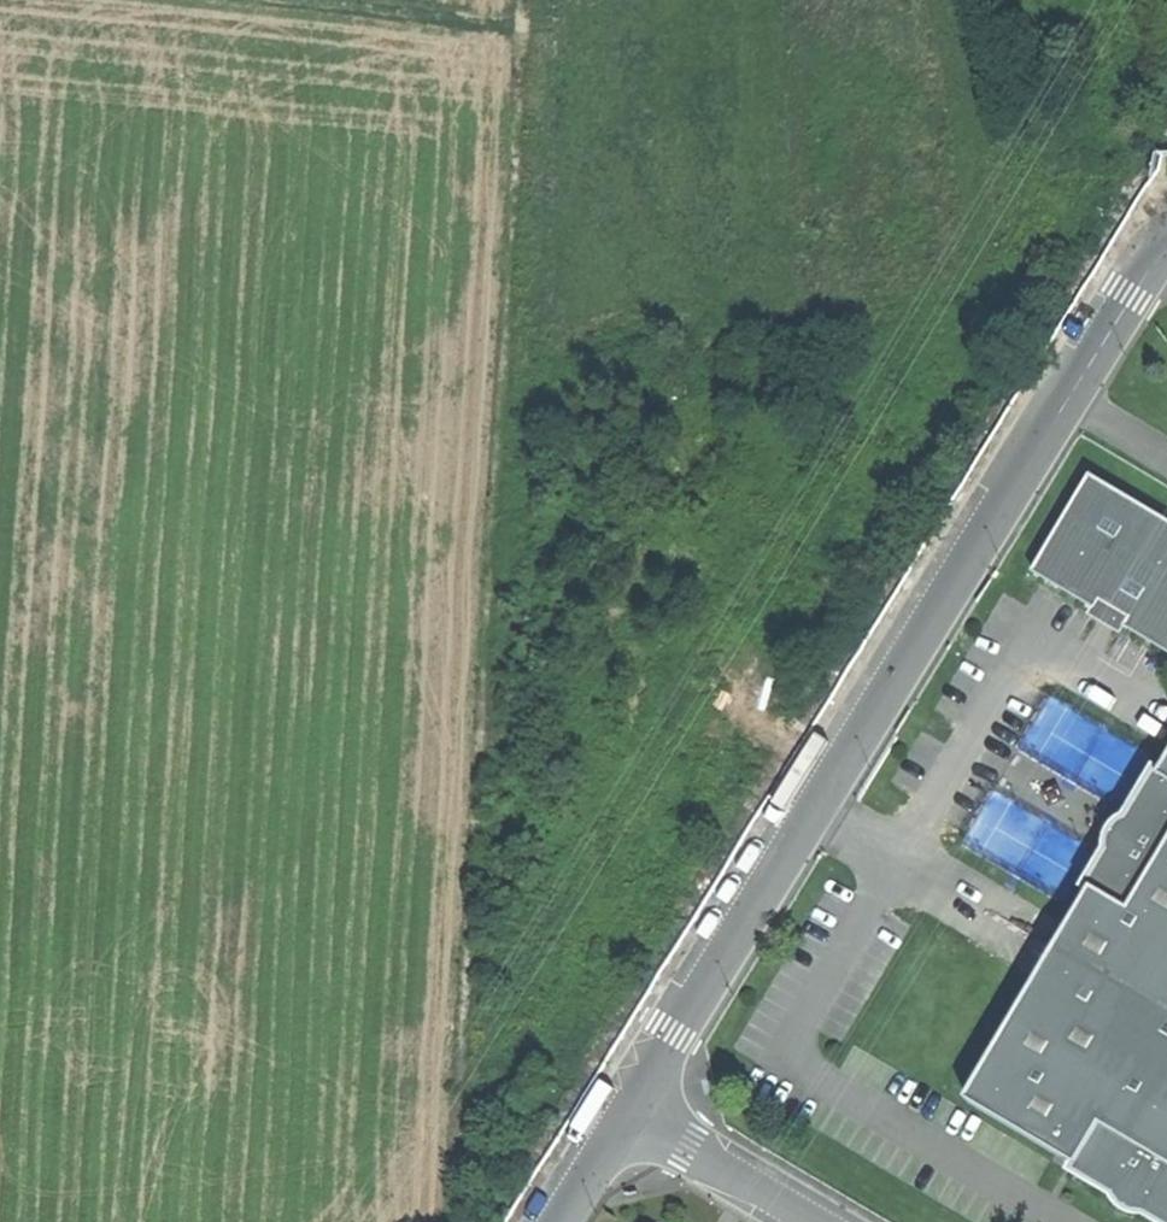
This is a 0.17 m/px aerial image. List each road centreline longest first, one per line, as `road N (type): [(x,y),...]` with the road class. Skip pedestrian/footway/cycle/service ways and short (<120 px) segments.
road 1 (track): [(450,1221),(524,0)]
road 2 (unclassified): [(1166,243),(952,581),(630,1115)]
road 3 (track): [(307,0),(522,24)]
road 4 (unclassified): [(810,1221),(630,1115)]
road 5 (unclassified): [(630,1115),(557,1221)]

